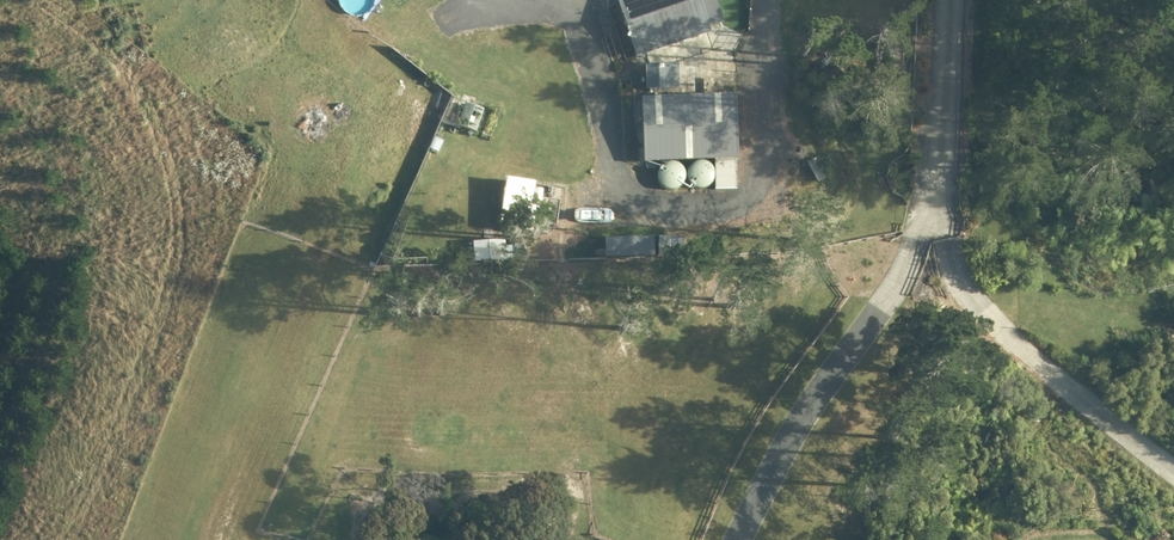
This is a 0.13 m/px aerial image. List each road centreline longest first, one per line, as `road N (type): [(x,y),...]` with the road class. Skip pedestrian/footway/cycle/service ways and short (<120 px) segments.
road 1 (track): [(163,539),(304,219),(294,112),(174,0)]
road 2 (track): [(918,0),(955,285),(1173,451)]
road 3 (track): [(938,158),(750,539)]
road 4 (track): [(294,112),(464,0)]

